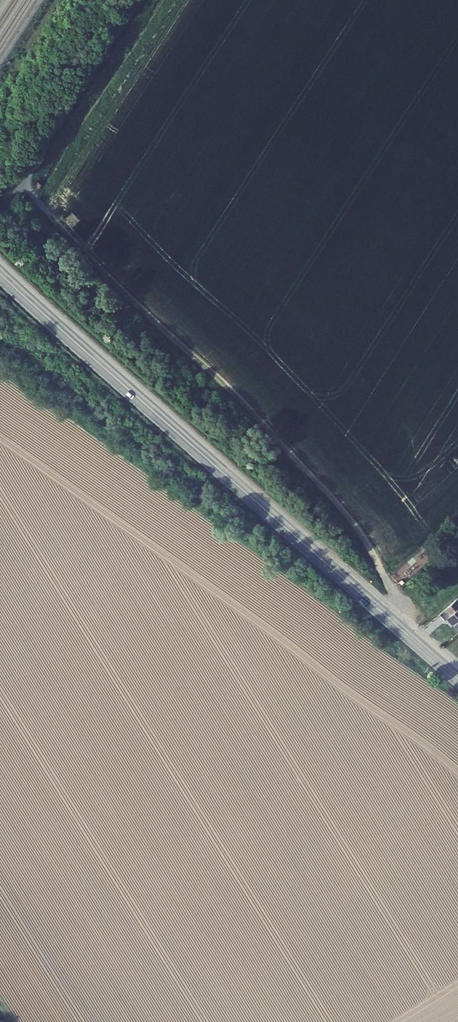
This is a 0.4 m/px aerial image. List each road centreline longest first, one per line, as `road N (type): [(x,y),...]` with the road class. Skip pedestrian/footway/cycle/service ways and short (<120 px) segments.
road 1 (tertiary): [(0,272),(457,679)]

